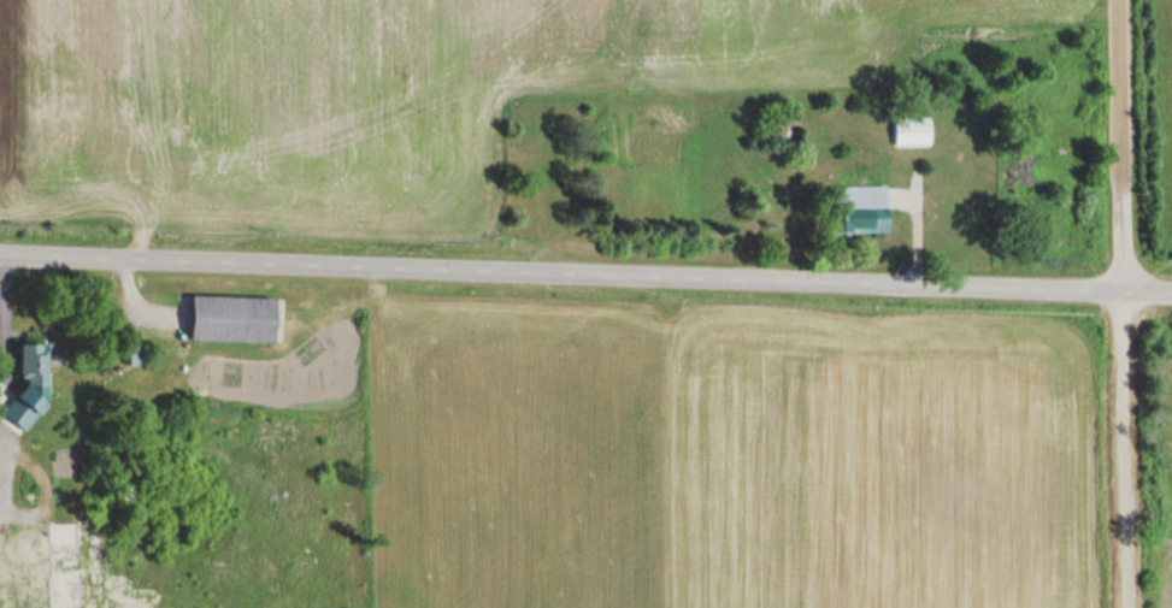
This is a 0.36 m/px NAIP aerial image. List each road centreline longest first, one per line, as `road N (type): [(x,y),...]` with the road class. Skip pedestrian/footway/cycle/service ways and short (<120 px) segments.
road 1 (residential): [(1171,291),(0,253)]
road 2 (residential): [(1128,607),(1117,0)]

